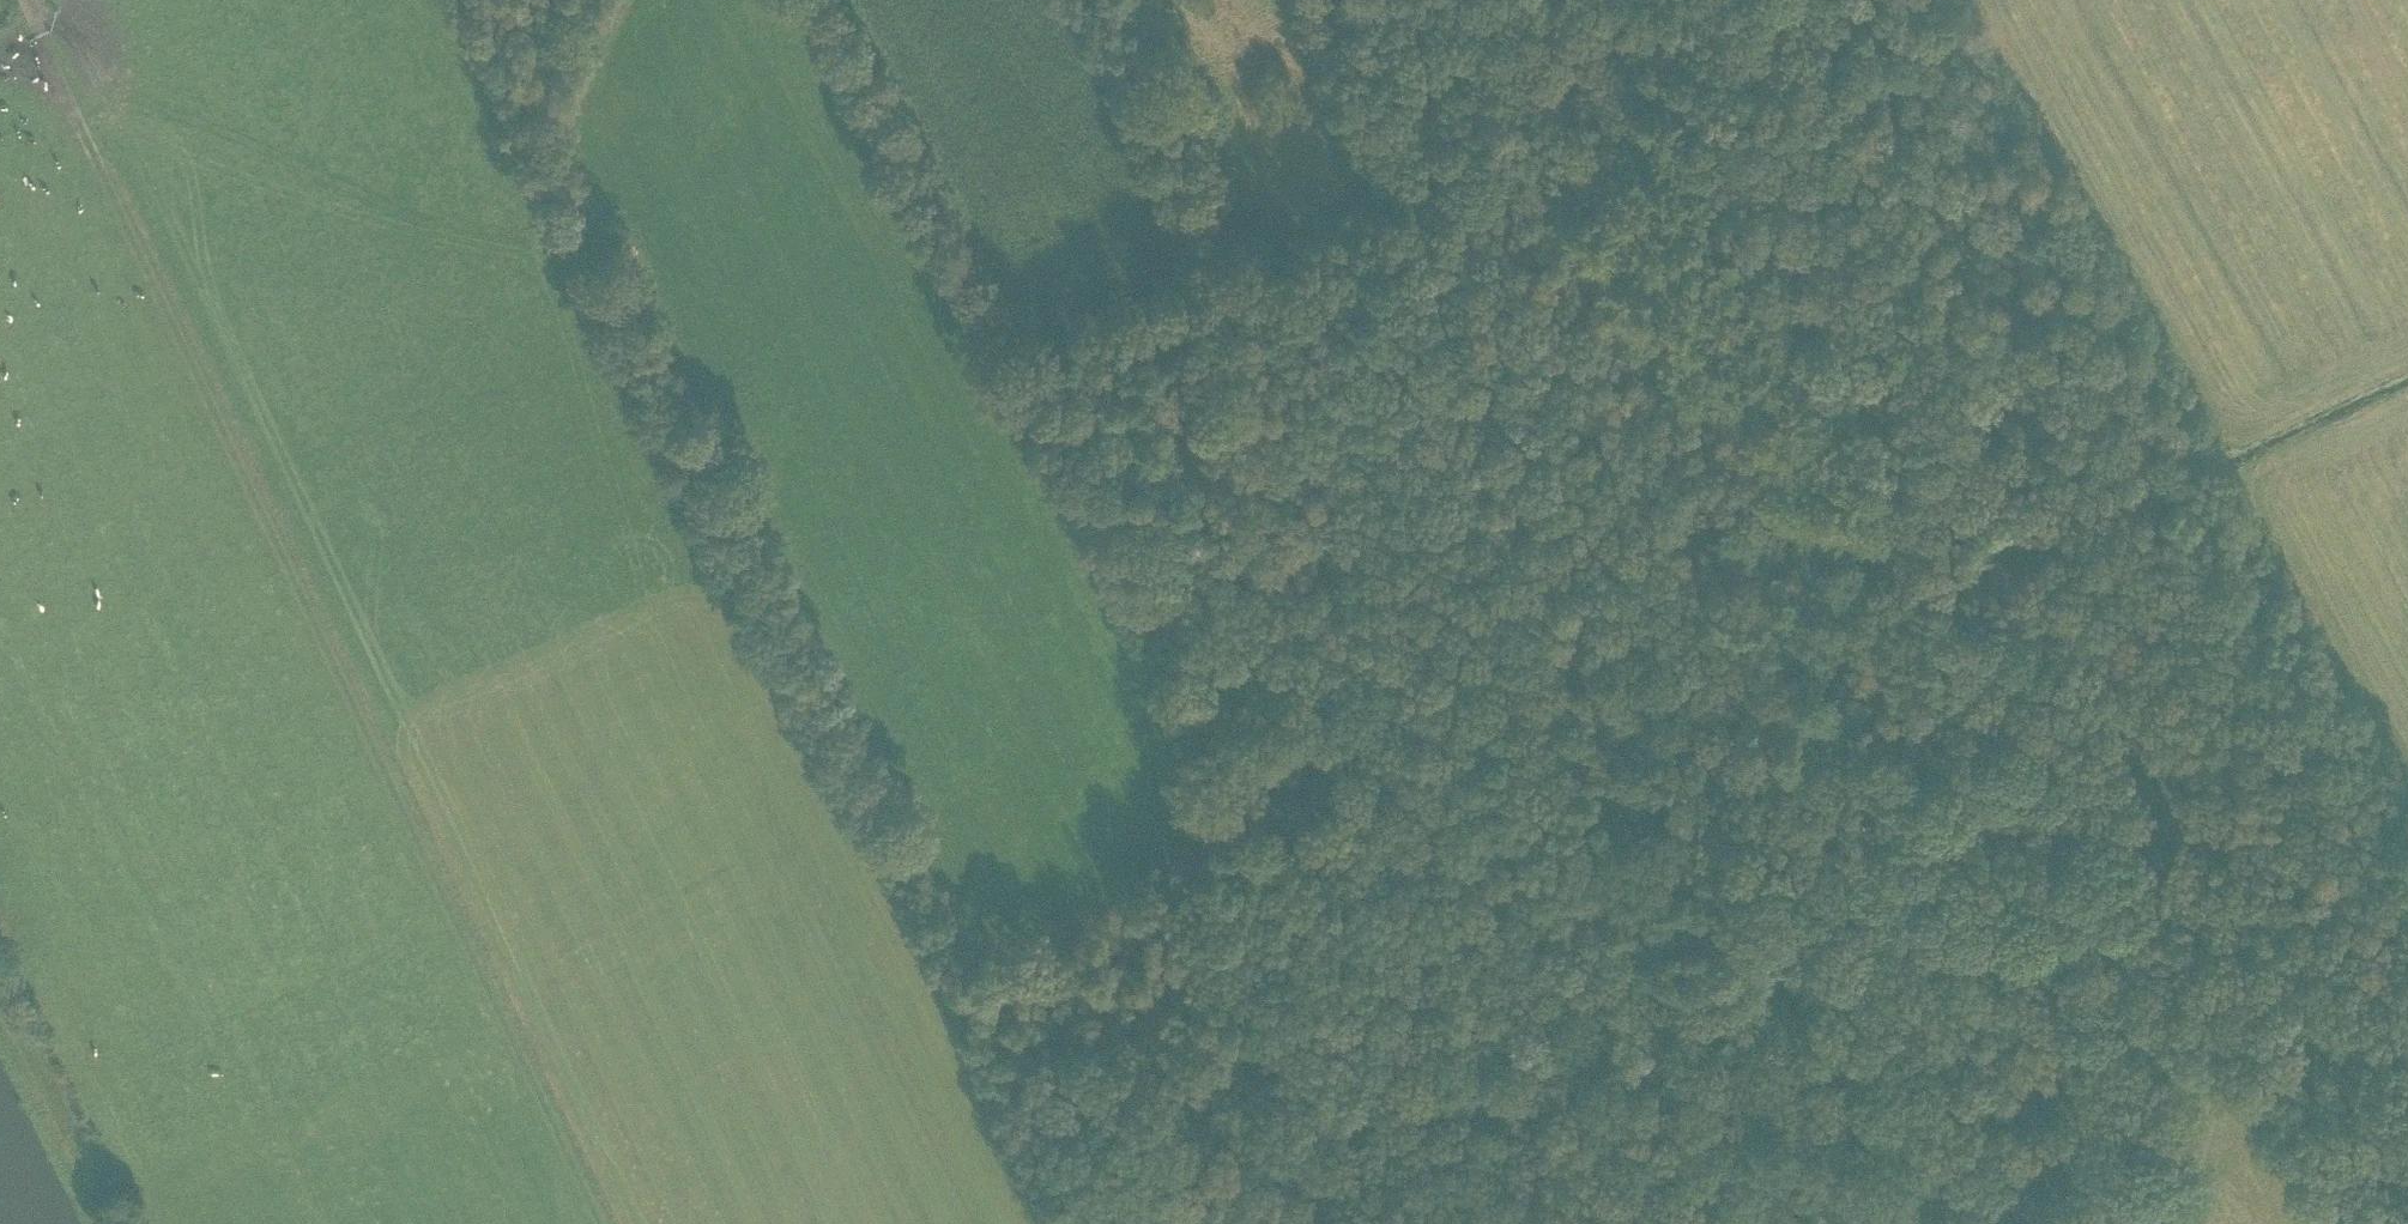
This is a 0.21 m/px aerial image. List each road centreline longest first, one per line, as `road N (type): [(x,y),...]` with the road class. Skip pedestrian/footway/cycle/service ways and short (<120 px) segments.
road 1 (track): [(614,1223),(36,0)]

